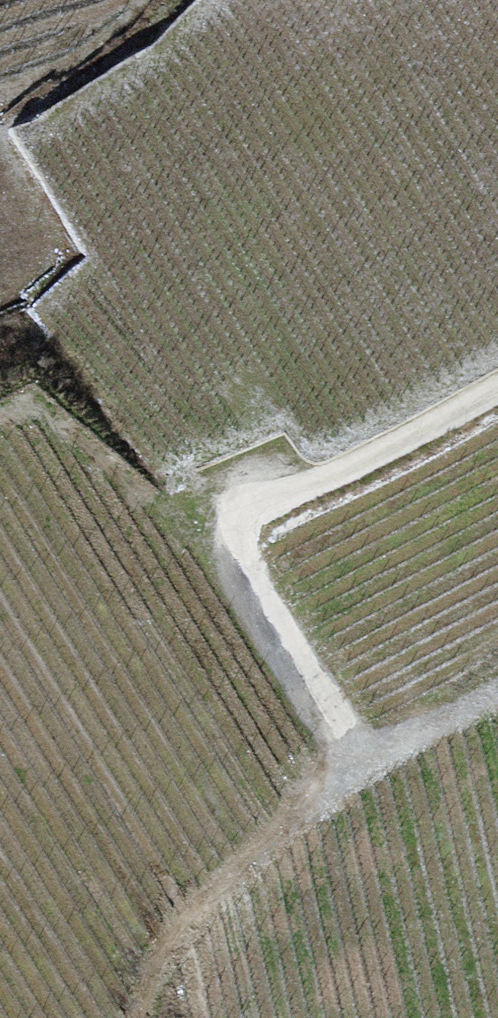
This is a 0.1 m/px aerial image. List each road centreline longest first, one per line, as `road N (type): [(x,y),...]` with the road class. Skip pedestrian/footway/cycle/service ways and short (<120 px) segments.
road 1 (track): [(497,388),(240,517),(243,548),(361,756)]
road 2 (primary): [(0,657),(497,467)]

